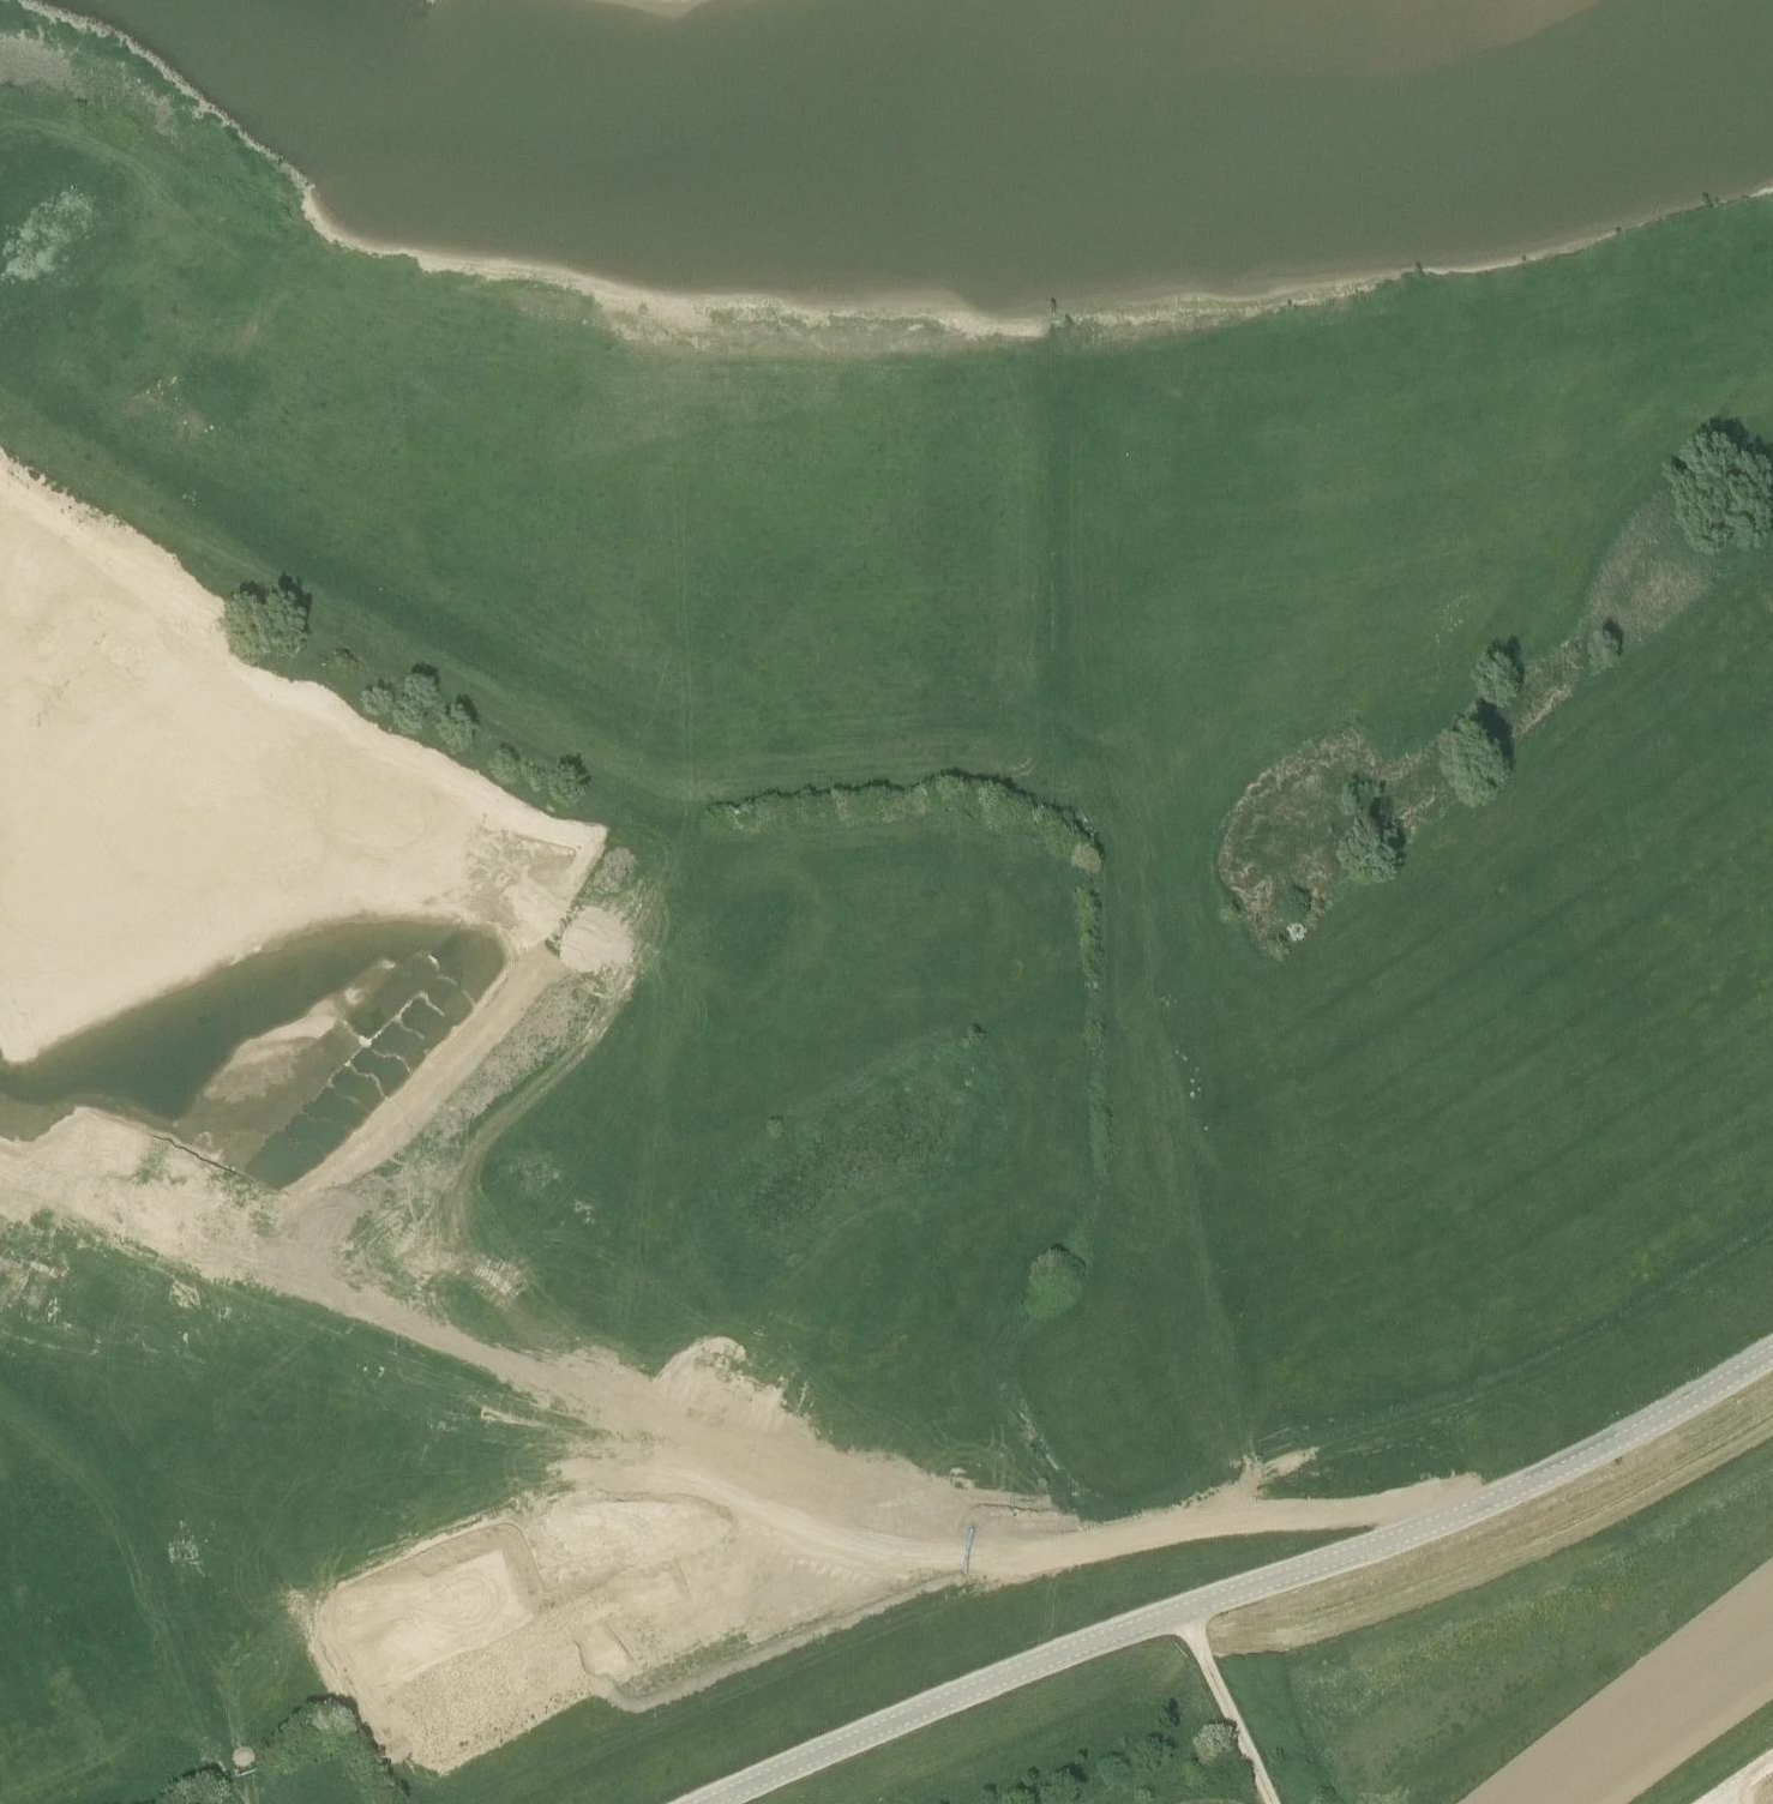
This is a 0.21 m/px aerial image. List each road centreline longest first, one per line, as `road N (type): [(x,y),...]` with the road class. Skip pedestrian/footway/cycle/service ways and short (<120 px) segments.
road 1 (tertiary): [(718,1803),(972,1696),(1453,1520),(1626,1444),(1772,1357)]
road 2 (track): [(1453,1520),(1423,1506),(1290,1512),(1265,1501),(1242,1460)]
road 3 (track): [(1182,1615),(1270,1803)]

